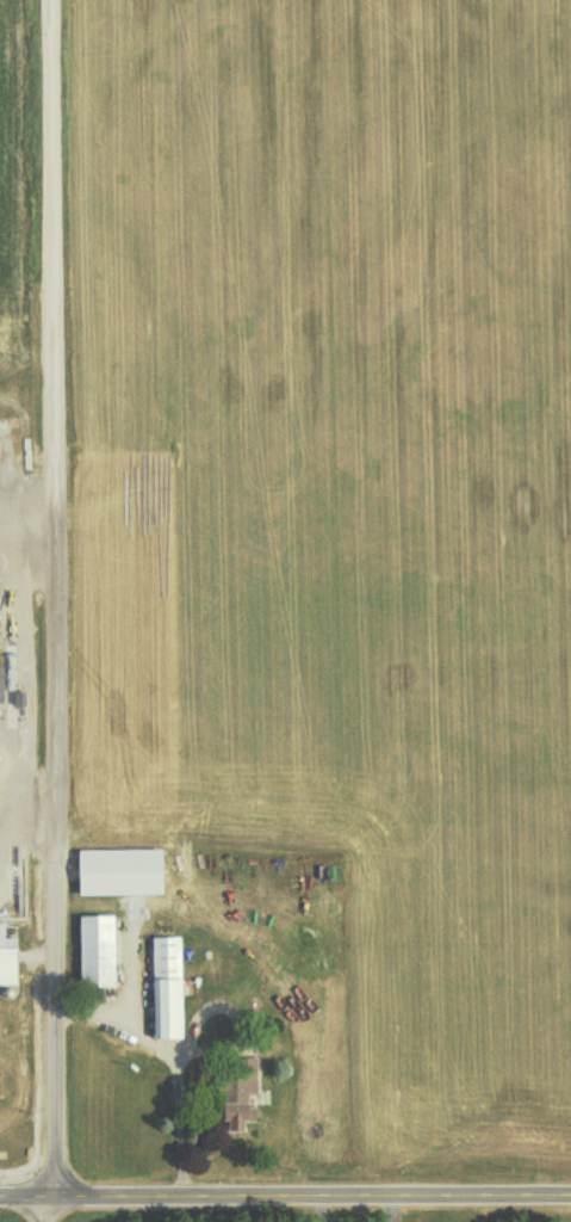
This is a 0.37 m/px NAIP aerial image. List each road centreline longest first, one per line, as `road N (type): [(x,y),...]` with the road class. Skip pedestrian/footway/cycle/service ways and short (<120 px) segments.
road 1 (residential): [(54,371),(52,1196),(44,1221)]
road 2 (tertiary): [(0,1196),(570,1194)]
road 3 (residential): [(49,0),(54,371)]

